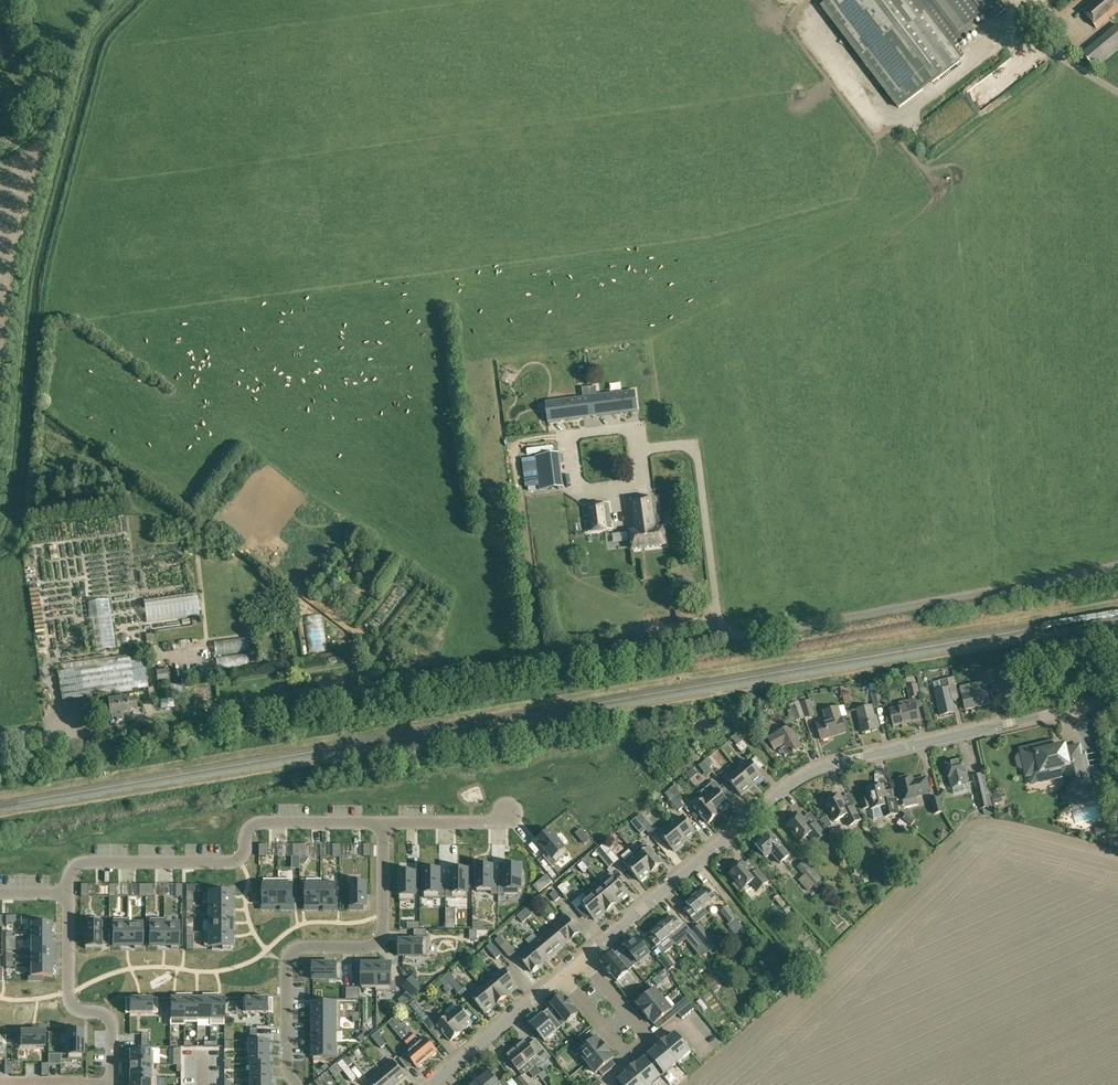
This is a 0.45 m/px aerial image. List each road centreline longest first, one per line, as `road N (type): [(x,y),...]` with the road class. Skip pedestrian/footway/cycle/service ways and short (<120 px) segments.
road 1 (unclassified): [(1117,699),(808,773),(584,959)]
road 2 (residential): [(68,894),(70,871),(84,862),(232,861),(243,857),(247,832),(260,824),(382,824)]
road 3 (residential): [(382,824),(381,941),(297,948),(288,962),(287,1064),(299,1084)]
road 4 (residential): [(565,975),(632,1053),(645,1032),(584,959)]
road 5 (residential): [(112,1082),(112,1023),(70,1001),(68,894)]
road 6 (unclassified): [(565,975),(430,1084)]
road 7 (track): [(699,863),(790,975)]
road 8 (residential): [(382,824),(492,822),(508,810)]

